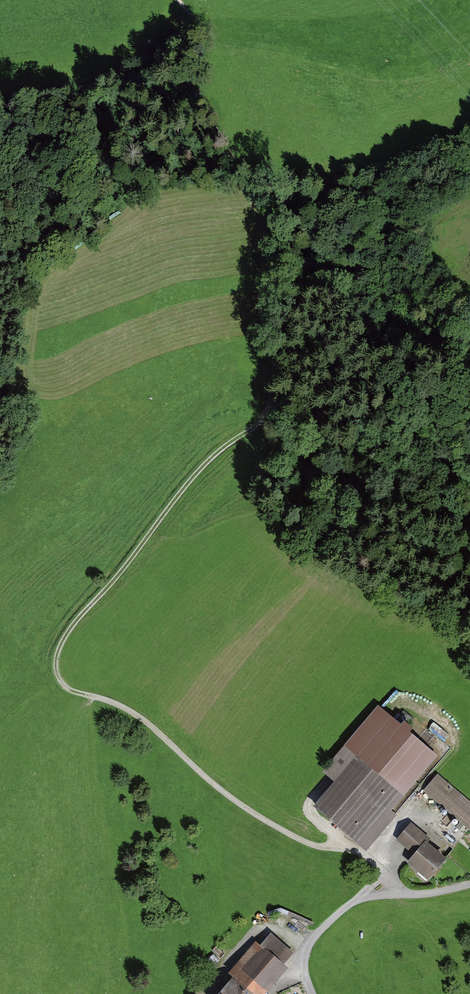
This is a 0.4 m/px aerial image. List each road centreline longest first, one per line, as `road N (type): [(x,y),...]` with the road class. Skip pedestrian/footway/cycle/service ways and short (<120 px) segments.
road 1 (track): [(262,419),(205,465),(77,620),(60,649),(58,673),(68,690),(137,716),(254,814),(297,839),(379,852),(383,874),(362,900)]
road 2 (track): [(262,419),(272,377),(272,276),(258,216),(196,86),(201,33),(180,0)]
road 3 (track): [(0,227),(60,204),(196,86)]
road 4 (unclassified): [(469,886),(349,906),(310,949),(314,993)]
road 5 (track): [(205,993),(262,930),(281,927),(315,940)]

